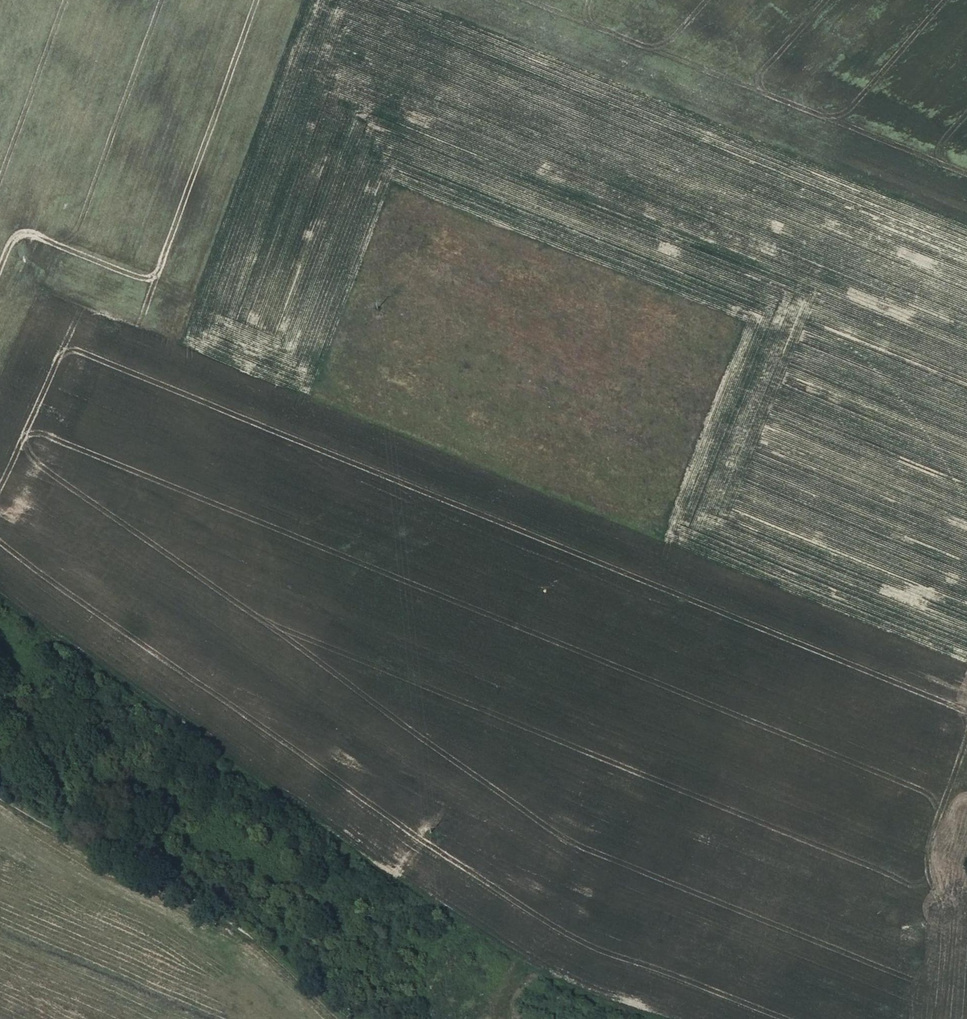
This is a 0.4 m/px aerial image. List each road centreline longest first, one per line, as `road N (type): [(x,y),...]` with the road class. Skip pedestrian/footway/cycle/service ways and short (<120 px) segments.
road 1 (track): [(0,797),(227,921),(337,1018)]

